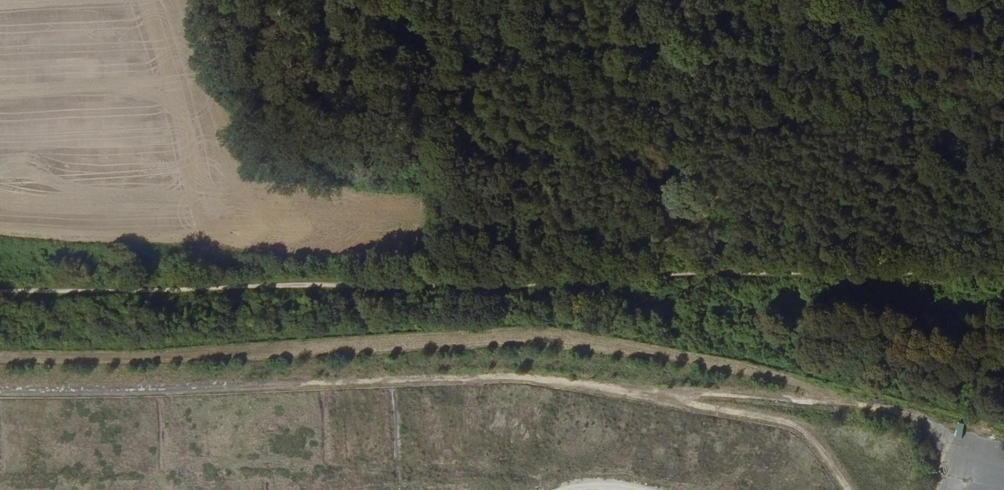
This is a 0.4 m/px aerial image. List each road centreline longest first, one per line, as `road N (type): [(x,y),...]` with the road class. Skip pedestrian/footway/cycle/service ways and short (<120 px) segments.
road 1 (track): [(956,449),(927,421),(756,371),(545,332),(126,357),(0,355)]
road 2 (track): [(0,393),(523,376),(638,392),(859,404)]

